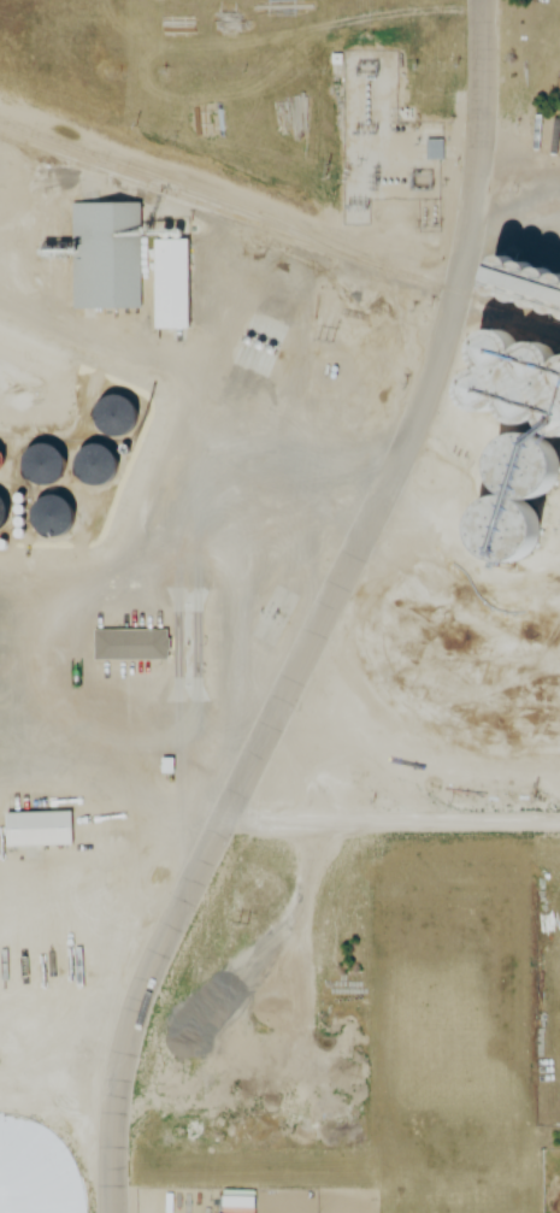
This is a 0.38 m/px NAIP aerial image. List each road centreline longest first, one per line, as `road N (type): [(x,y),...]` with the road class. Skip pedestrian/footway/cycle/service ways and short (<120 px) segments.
road 1 (residential): [(459,277),(399,465),(158,959),(117,1101),(113,1212)]
road 2 (residential): [(224,823),(247,830),(559,826)]
road 3 (residential): [(485,0),(485,125),(459,277)]

